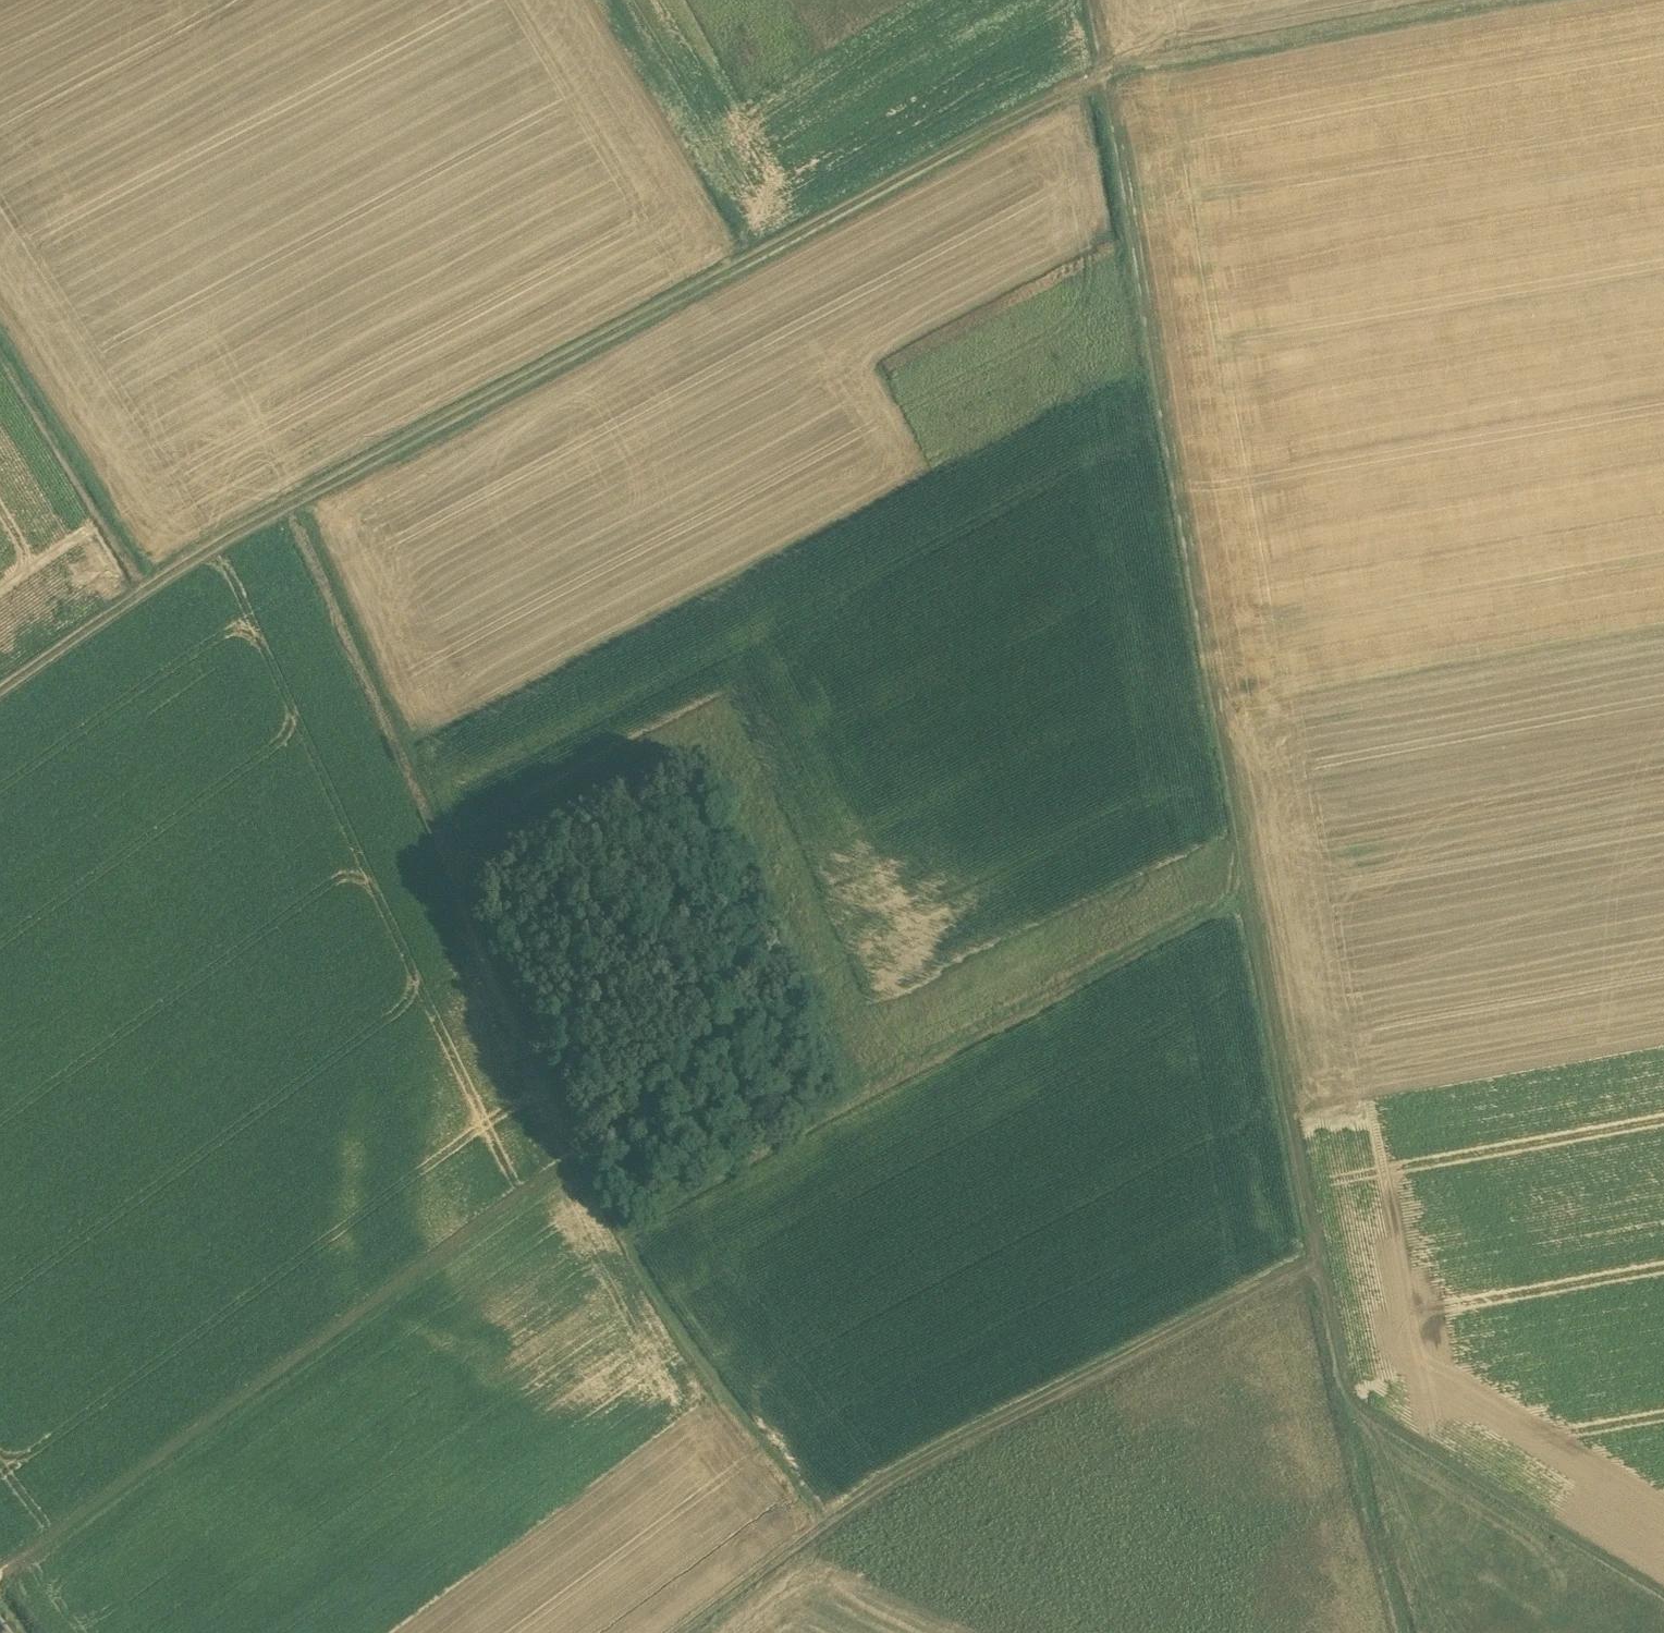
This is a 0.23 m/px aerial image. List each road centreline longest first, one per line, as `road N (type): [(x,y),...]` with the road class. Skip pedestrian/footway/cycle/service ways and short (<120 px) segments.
road 1 (track): [(1501,0),(1108,73),(237,534),(0,692)]
road 2 (track): [(1096,0),(1325,1269)]
road 3 (track): [(692,1632),(897,1481),(1296,1275),(1325,1269),(1346,1394),(1663,1593)]
road 4 (track): [(295,503),(651,1290),(771,1457),(838,1525)]
road 5 (track): [(0,1579),(589,1153)]
road 6 (track): [(1251,888),(619,1220)]
road 7 (track): [(0,347),(152,586)]
road 8 (track): [(1407,1632),(1346,1394)]

